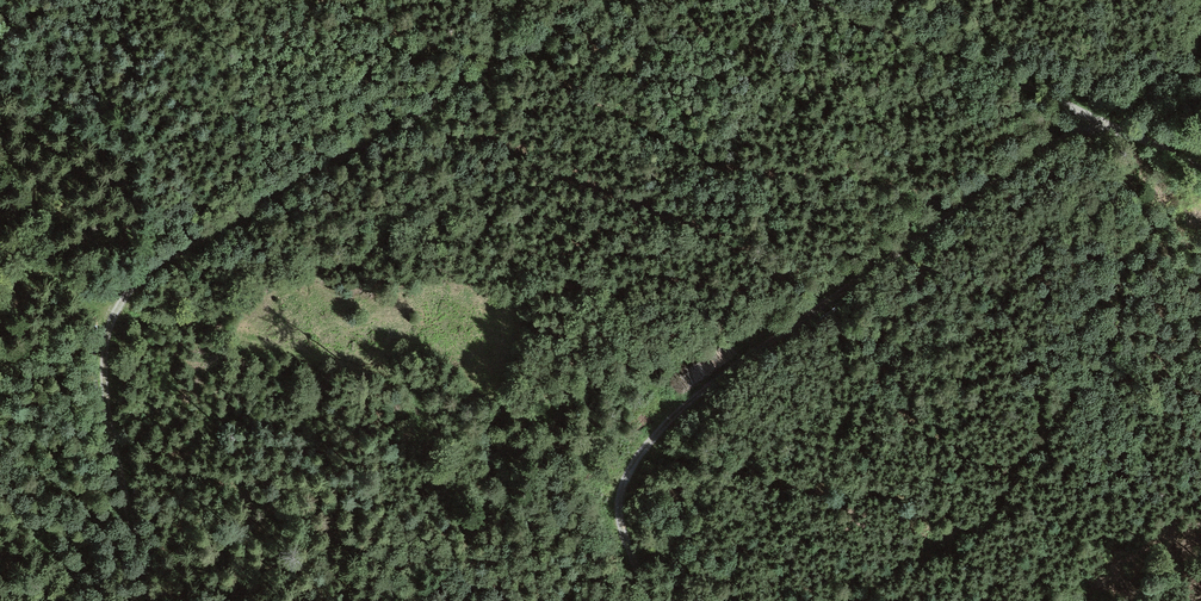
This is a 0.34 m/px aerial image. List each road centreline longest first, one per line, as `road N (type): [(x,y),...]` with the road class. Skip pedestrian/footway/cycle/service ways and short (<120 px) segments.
road 1 (track): [(146,600),(98,372),(117,304),(155,264),(464,92),(606,0)]
road 2 (track): [(1095,120),(675,412),(621,489),(626,540),(656,600)]
road 3 (track): [(644,446),(117,304),(0,261)]
road 4 (track): [(1200,166),(962,57),(801,0)]

